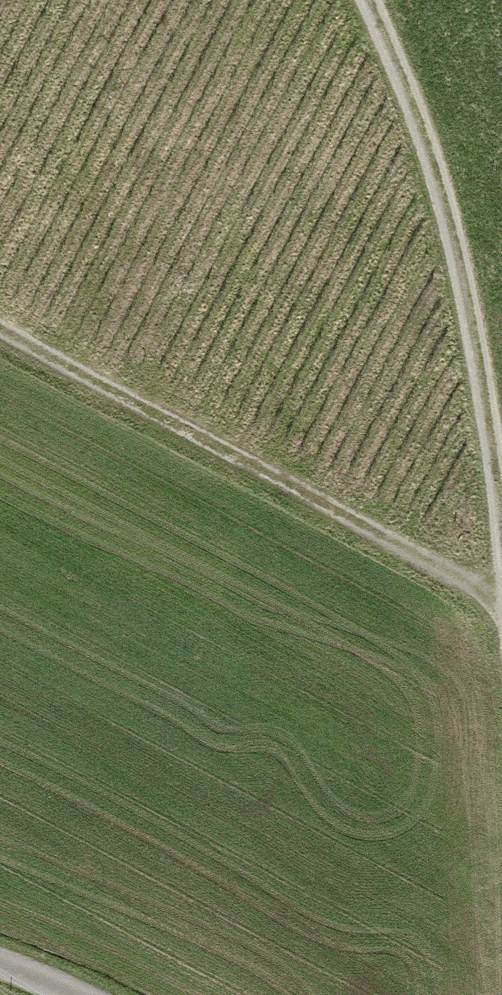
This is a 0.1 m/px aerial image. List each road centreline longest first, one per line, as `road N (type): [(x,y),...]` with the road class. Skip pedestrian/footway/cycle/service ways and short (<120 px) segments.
road 1 (track): [(501,603),(443,193),(371,0)]
road 2 (track): [(0,331),(501,607)]

